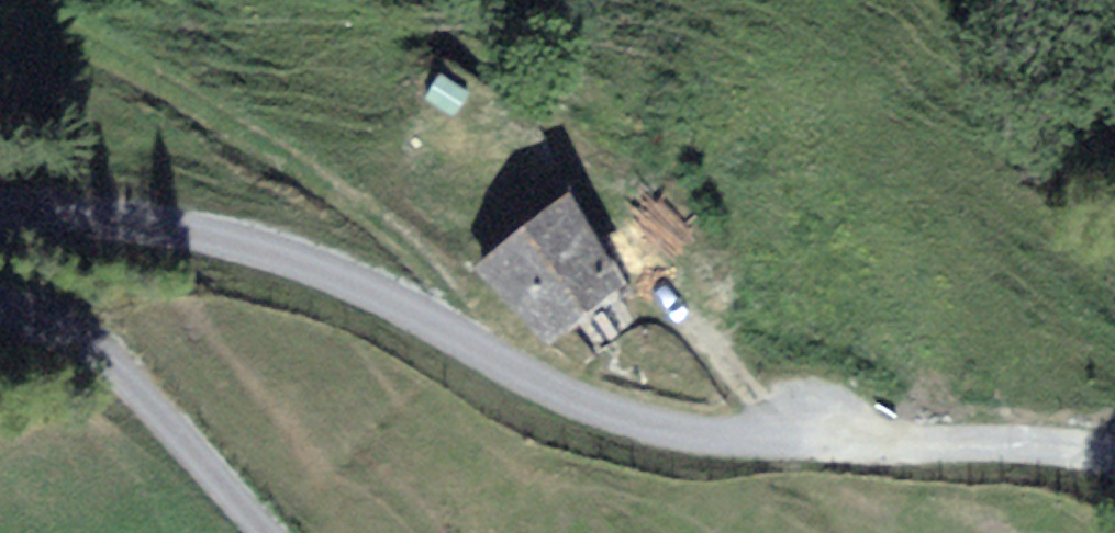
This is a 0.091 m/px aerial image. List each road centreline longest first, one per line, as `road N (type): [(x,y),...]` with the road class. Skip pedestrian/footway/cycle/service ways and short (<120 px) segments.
road 1 (tertiary): [(1114,464),(1003,447),(704,436),(620,417),(374,294),(229,242),(0,214)]
road 2 (track): [(478,350),(420,253),(210,105),(3,0)]
road 3 (tertiary): [(0,298),(89,350),(265,532)]
road 4 (track): [(769,438),(705,333),(659,304)]

